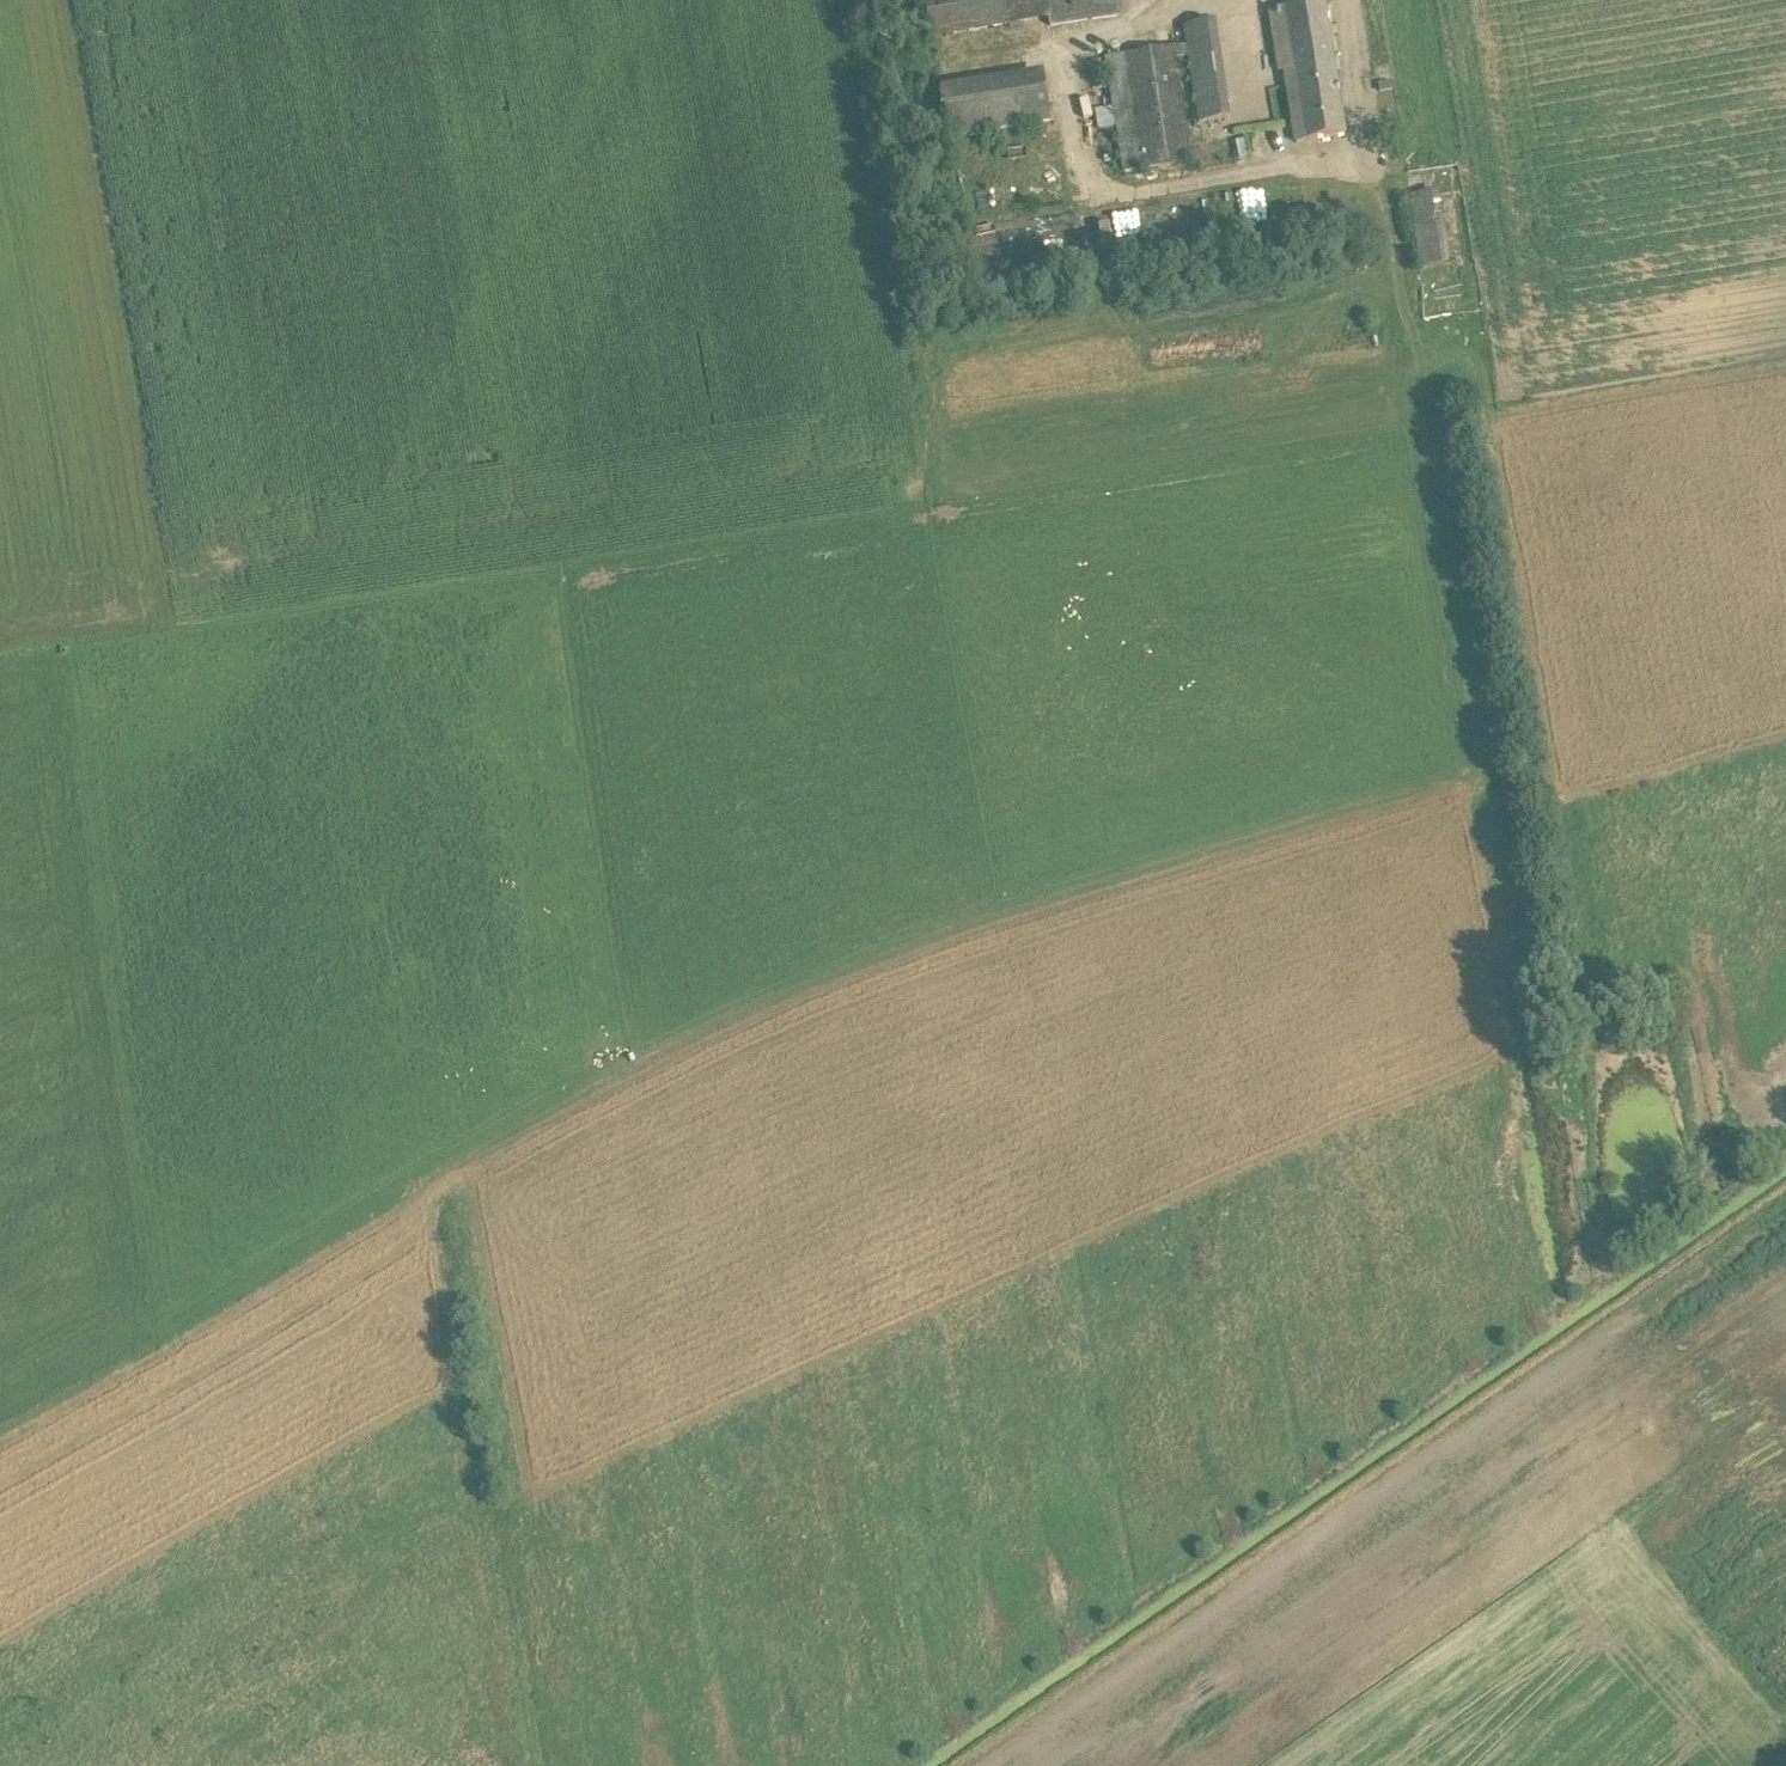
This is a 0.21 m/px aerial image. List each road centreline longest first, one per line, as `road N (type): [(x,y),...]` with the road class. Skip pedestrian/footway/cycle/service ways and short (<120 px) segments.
road 1 (unclassified): [(1390,232),(1353,0)]

